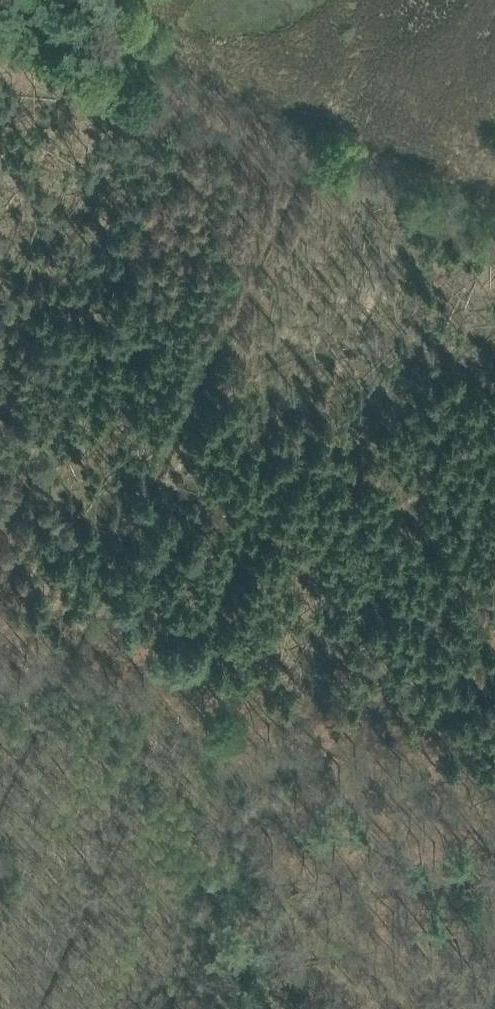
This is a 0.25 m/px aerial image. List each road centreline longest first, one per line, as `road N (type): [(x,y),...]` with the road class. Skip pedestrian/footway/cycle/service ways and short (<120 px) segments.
road 1 (track): [(0,636),(494,802)]

